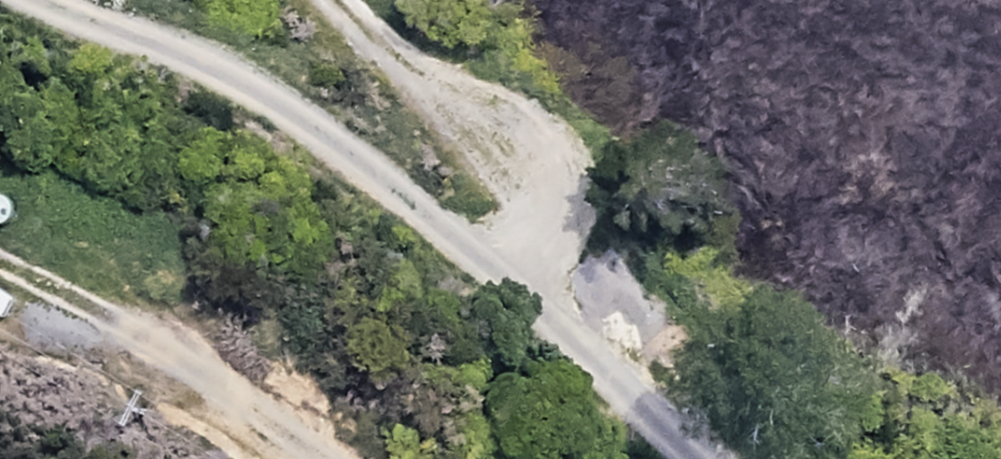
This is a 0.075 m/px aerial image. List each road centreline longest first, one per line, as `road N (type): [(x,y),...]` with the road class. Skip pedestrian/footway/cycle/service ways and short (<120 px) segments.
road 1 (track): [(727,458),(591,308),(367,173),(251,90),(144,40),(26,0)]
road 2 (track): [(591,308),(592,291),(567,258),(331,0)]

